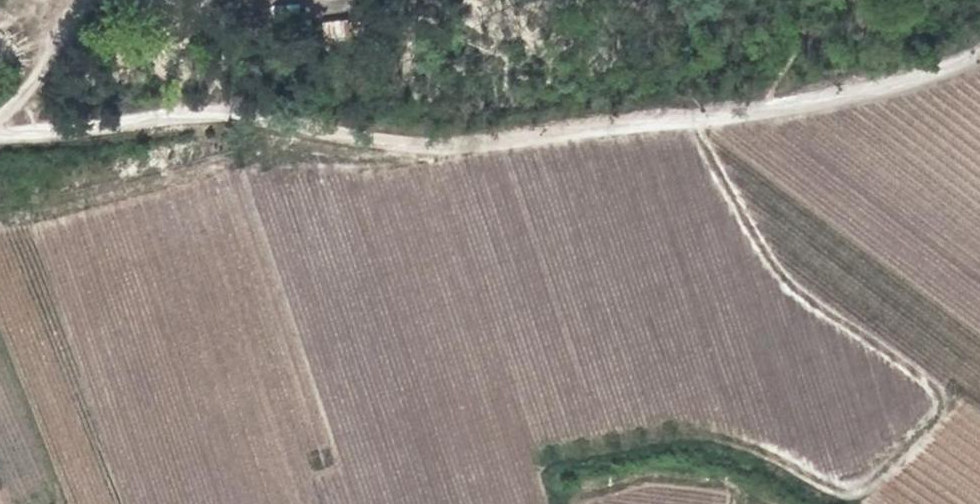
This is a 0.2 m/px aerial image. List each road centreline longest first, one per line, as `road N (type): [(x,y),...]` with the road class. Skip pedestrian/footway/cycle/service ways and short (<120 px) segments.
road 1 (track): [(979,49),(928,75),(830,98),(454,146),(236,114),(0,133)]
road 2 (track): [(749,445),(852,489),(906,450),(941,408),(939,395),(930,381),(794,289),(749,228),(690,118)]
road 3 (track): [(74,0),(48,63),(0,117)]

